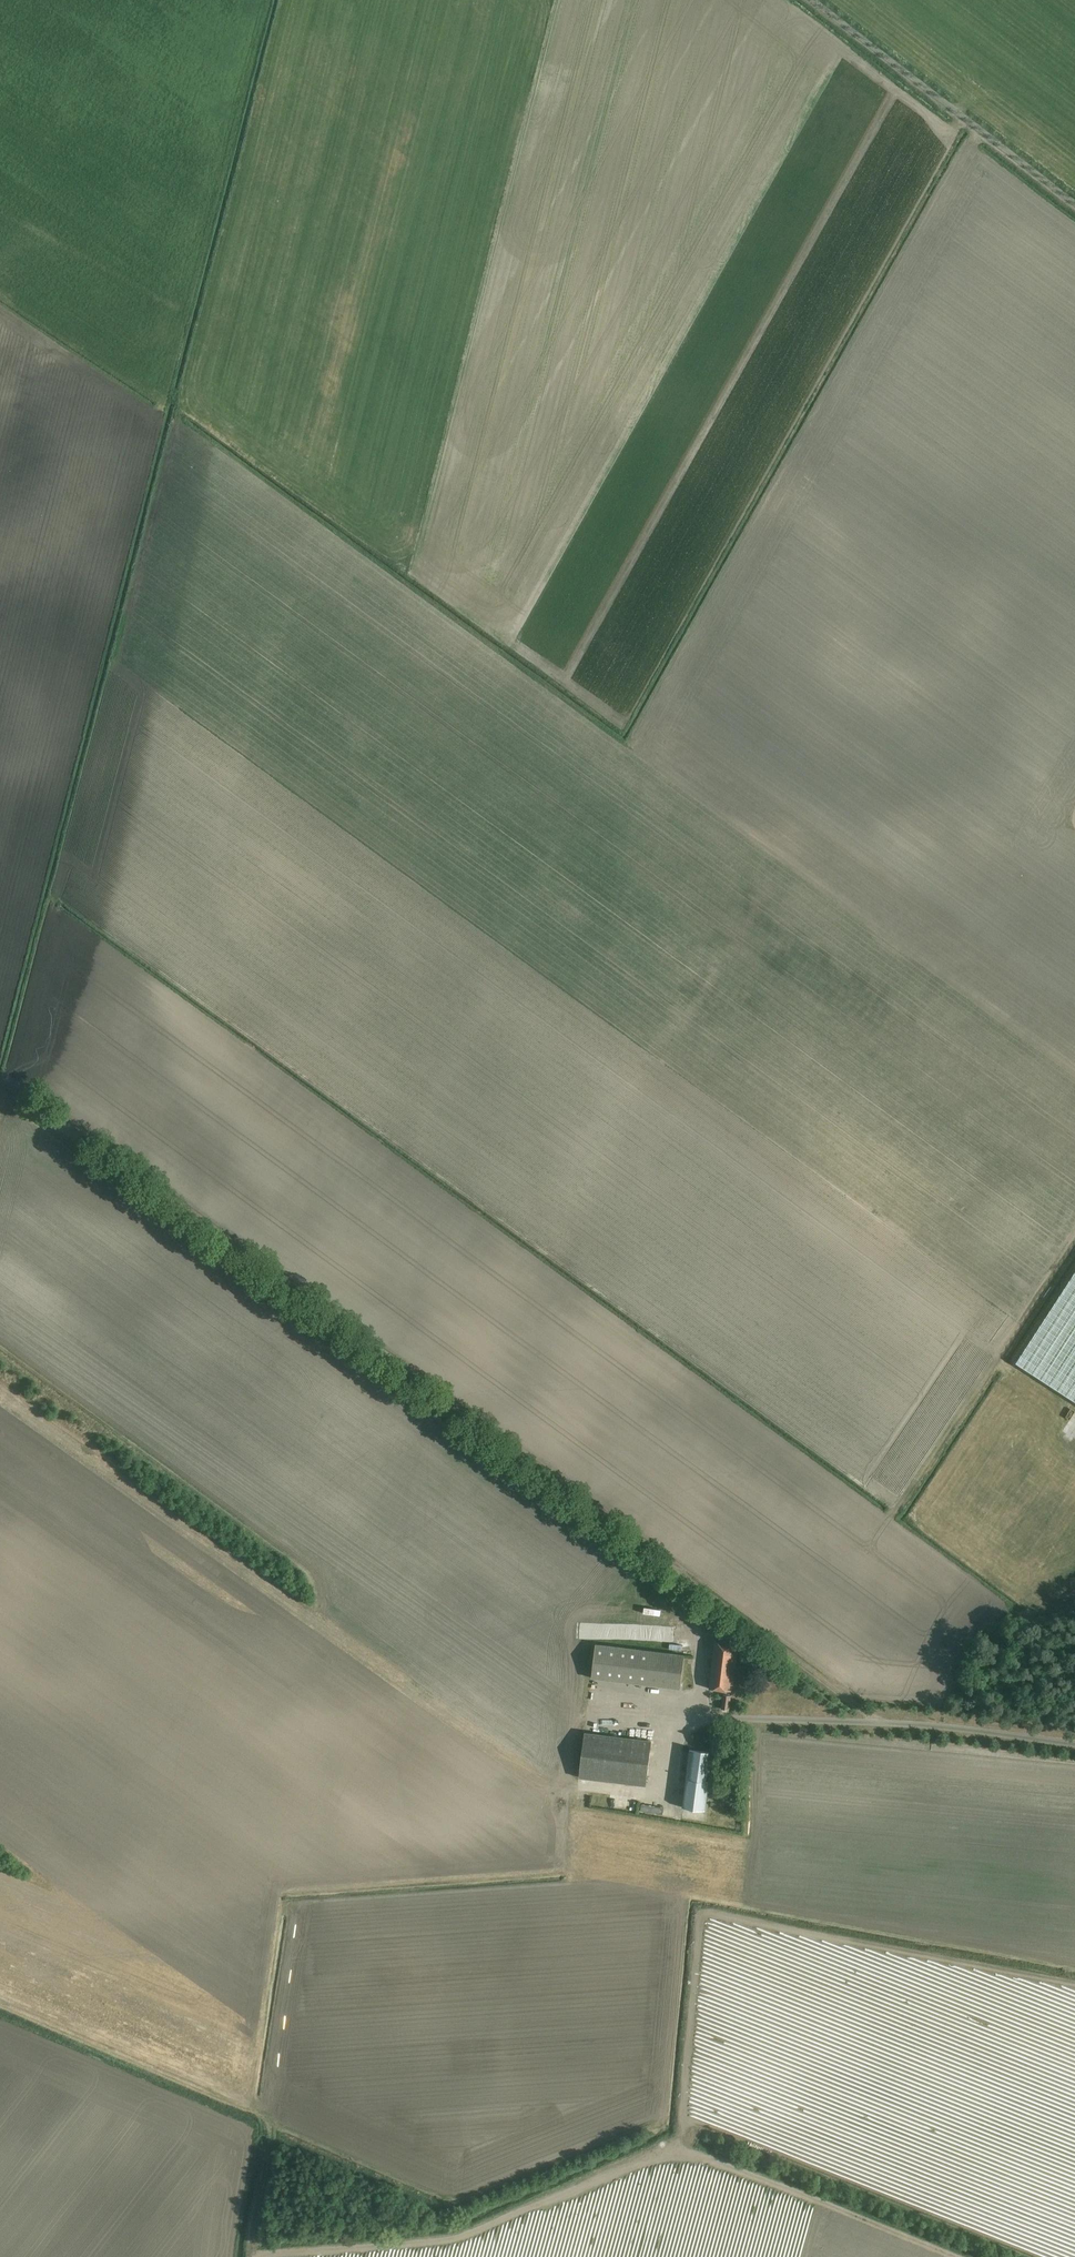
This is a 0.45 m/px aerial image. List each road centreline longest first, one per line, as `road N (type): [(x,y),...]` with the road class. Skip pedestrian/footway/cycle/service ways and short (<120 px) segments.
road 1 (unclassified): [(1074,204),(810,0)]
road 2 (unclassified): [(1074,1746),(882,1731),(856,1715)]

